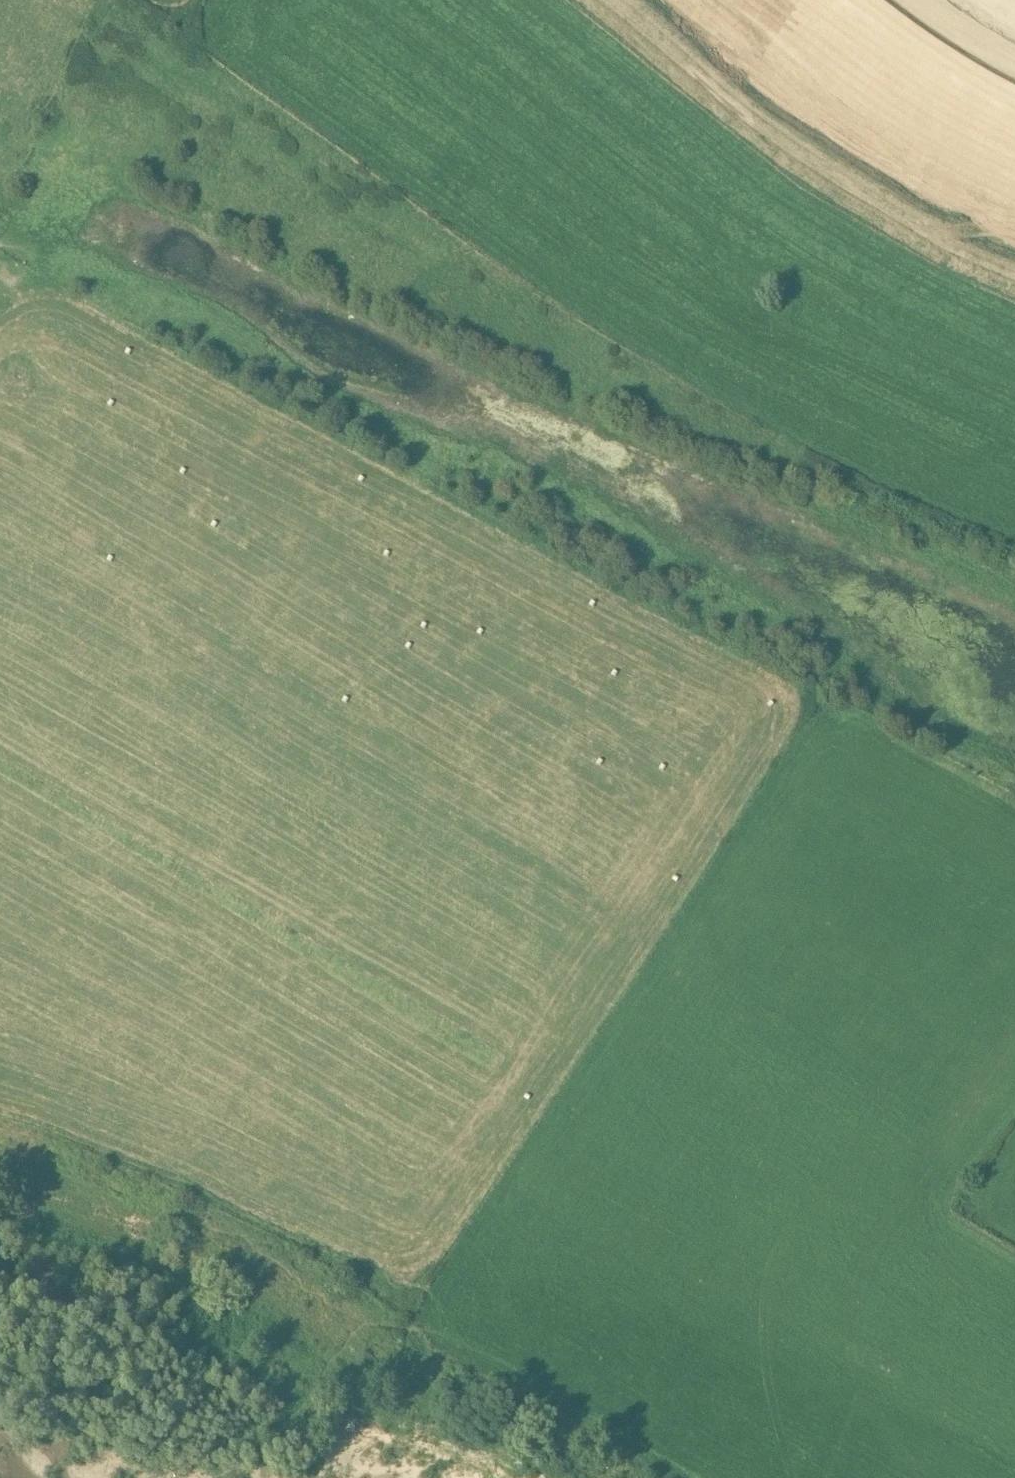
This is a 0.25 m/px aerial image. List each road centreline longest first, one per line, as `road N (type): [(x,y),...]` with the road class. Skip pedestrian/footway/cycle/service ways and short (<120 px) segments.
road 1 (track): [(1014,226),(860,147),(676,0)]

